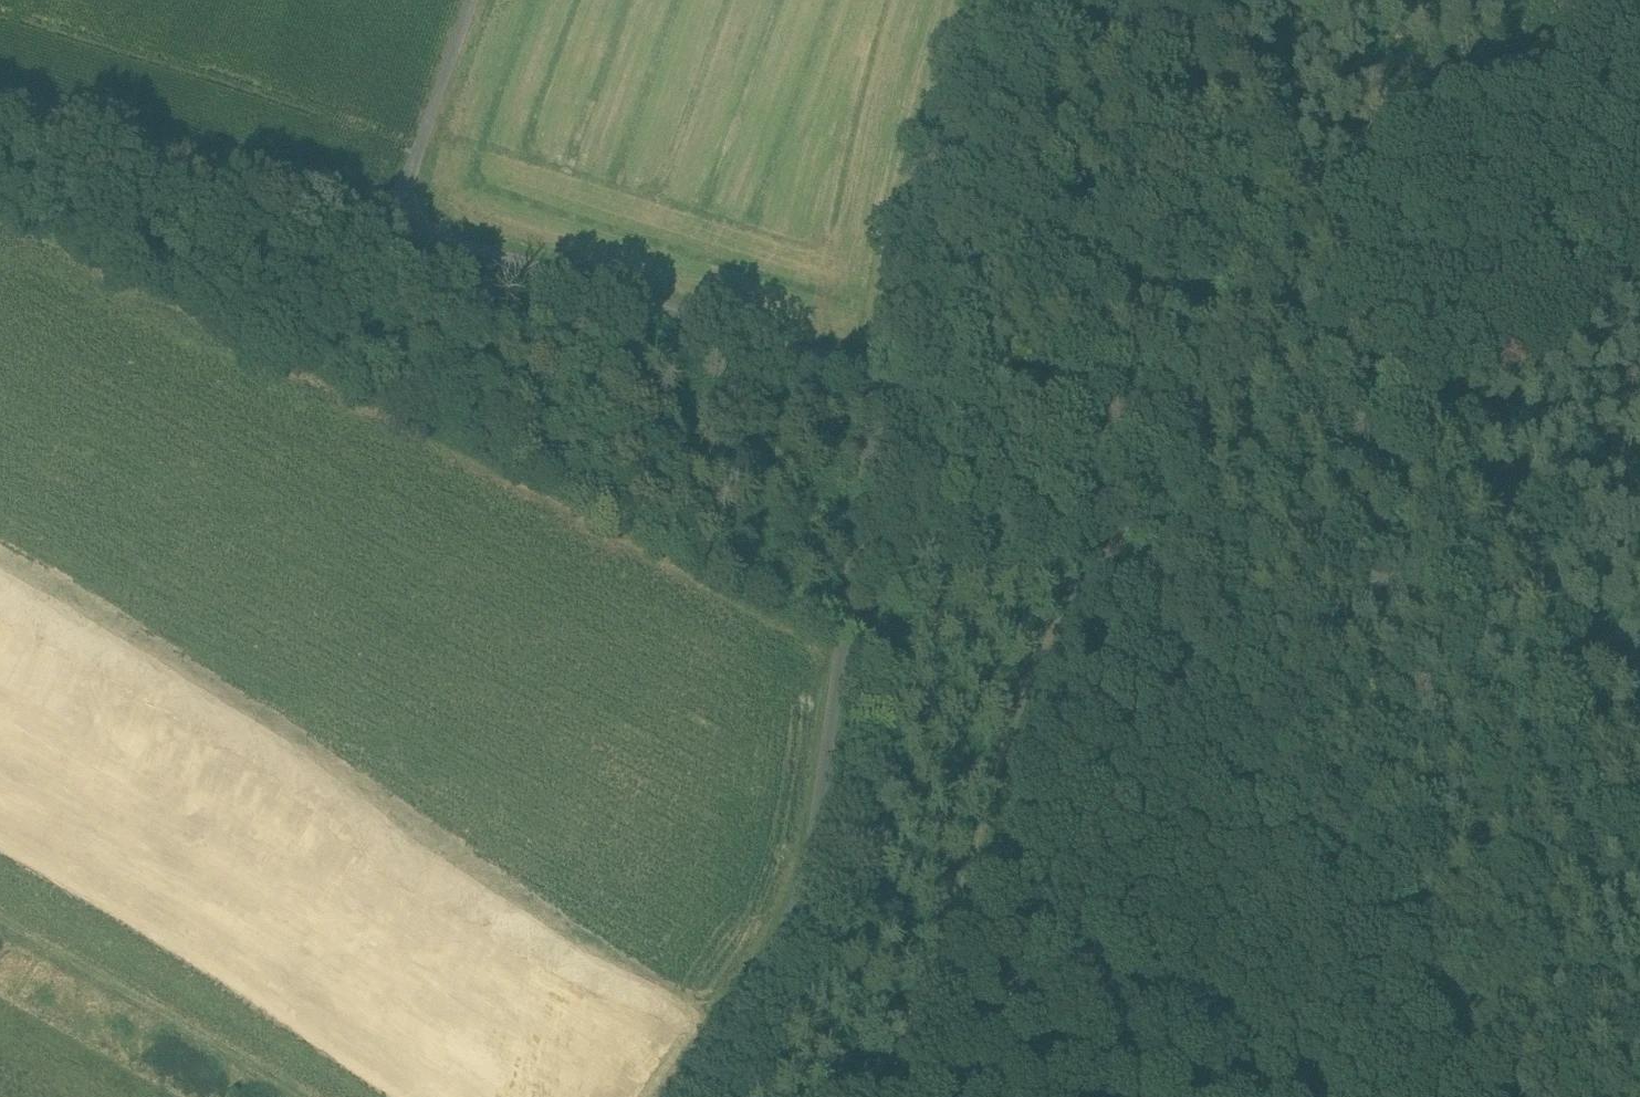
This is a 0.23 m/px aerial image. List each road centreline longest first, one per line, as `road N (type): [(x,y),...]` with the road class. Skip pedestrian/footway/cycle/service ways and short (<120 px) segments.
road 1 (unclassified): [(674,1096),(805,904),(879,400),(863,368),(390,223)]
road 2 (track): [(1336,240),(1266,388),(1118,531),(1056,619),(1004,745),(959,922),(847,1096)]
road 3 (track): [(1639,780),(1336,240)]
road 4 (unclassified): [(390,223),(0,102)]
road 5 (track): [(1639,9),(1387,153),(1359,182),(1336,240)]
road 6 (unclassified): [(472,0),(390,223)]

